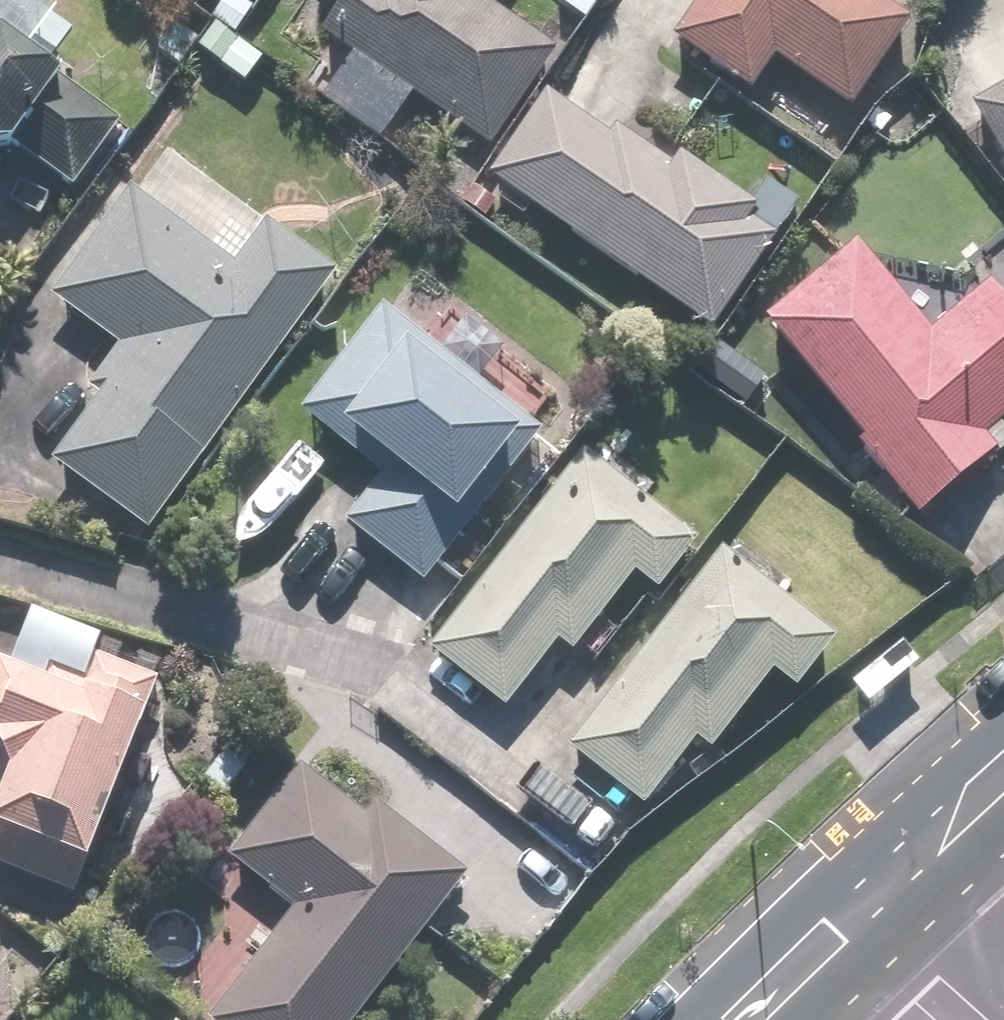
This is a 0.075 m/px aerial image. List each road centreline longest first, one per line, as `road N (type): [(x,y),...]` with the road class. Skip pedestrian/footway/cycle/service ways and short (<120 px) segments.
road 1 (primary): [(868,909),(1003,793)]
road 2 (residential): [(868,909),(987,1019)]
road 3 (primary): [(752,1019),(868,909)]

